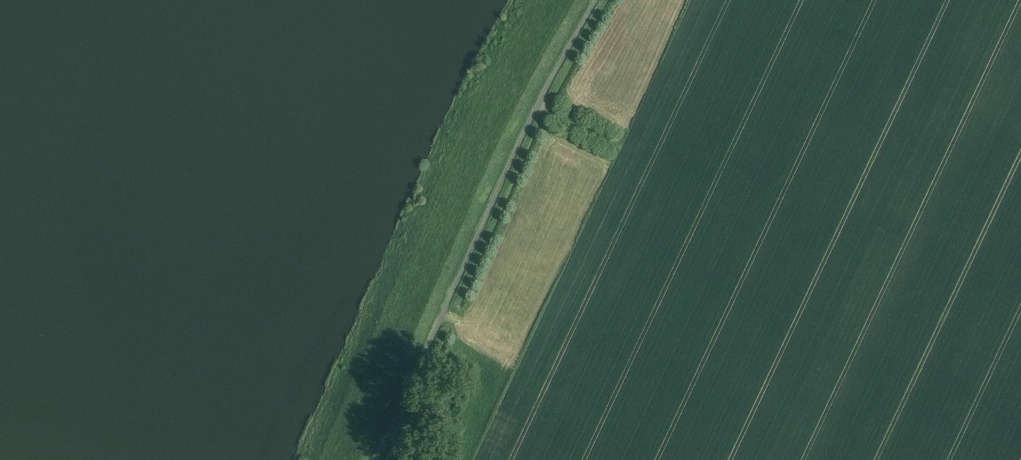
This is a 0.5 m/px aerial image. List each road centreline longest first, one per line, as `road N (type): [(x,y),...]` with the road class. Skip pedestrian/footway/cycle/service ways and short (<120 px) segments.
road 1 (unclassified): [(375,459),(537,102),(598,0)]

